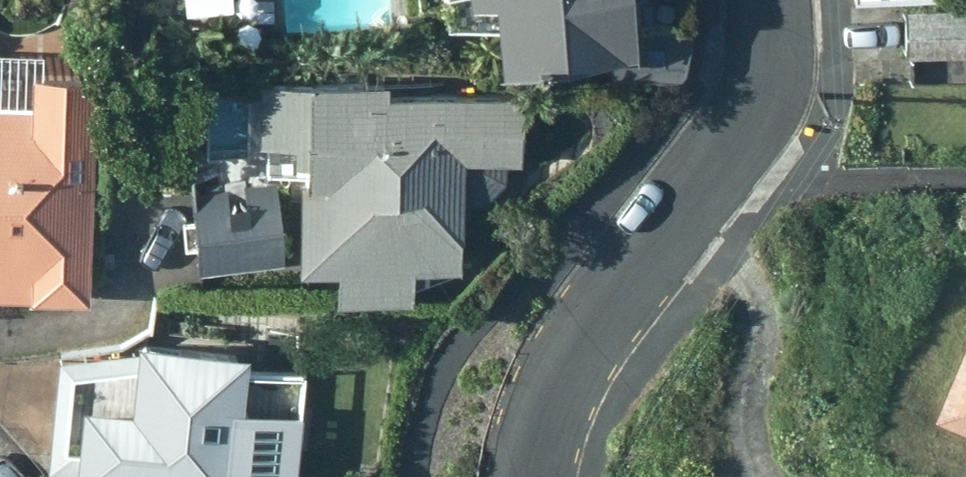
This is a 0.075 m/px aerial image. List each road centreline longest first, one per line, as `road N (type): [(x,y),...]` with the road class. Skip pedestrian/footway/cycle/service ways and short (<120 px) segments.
road 1 (residential): [(534,476),(560,389),(587,335),(743,120),(766,49),(764,0)]

